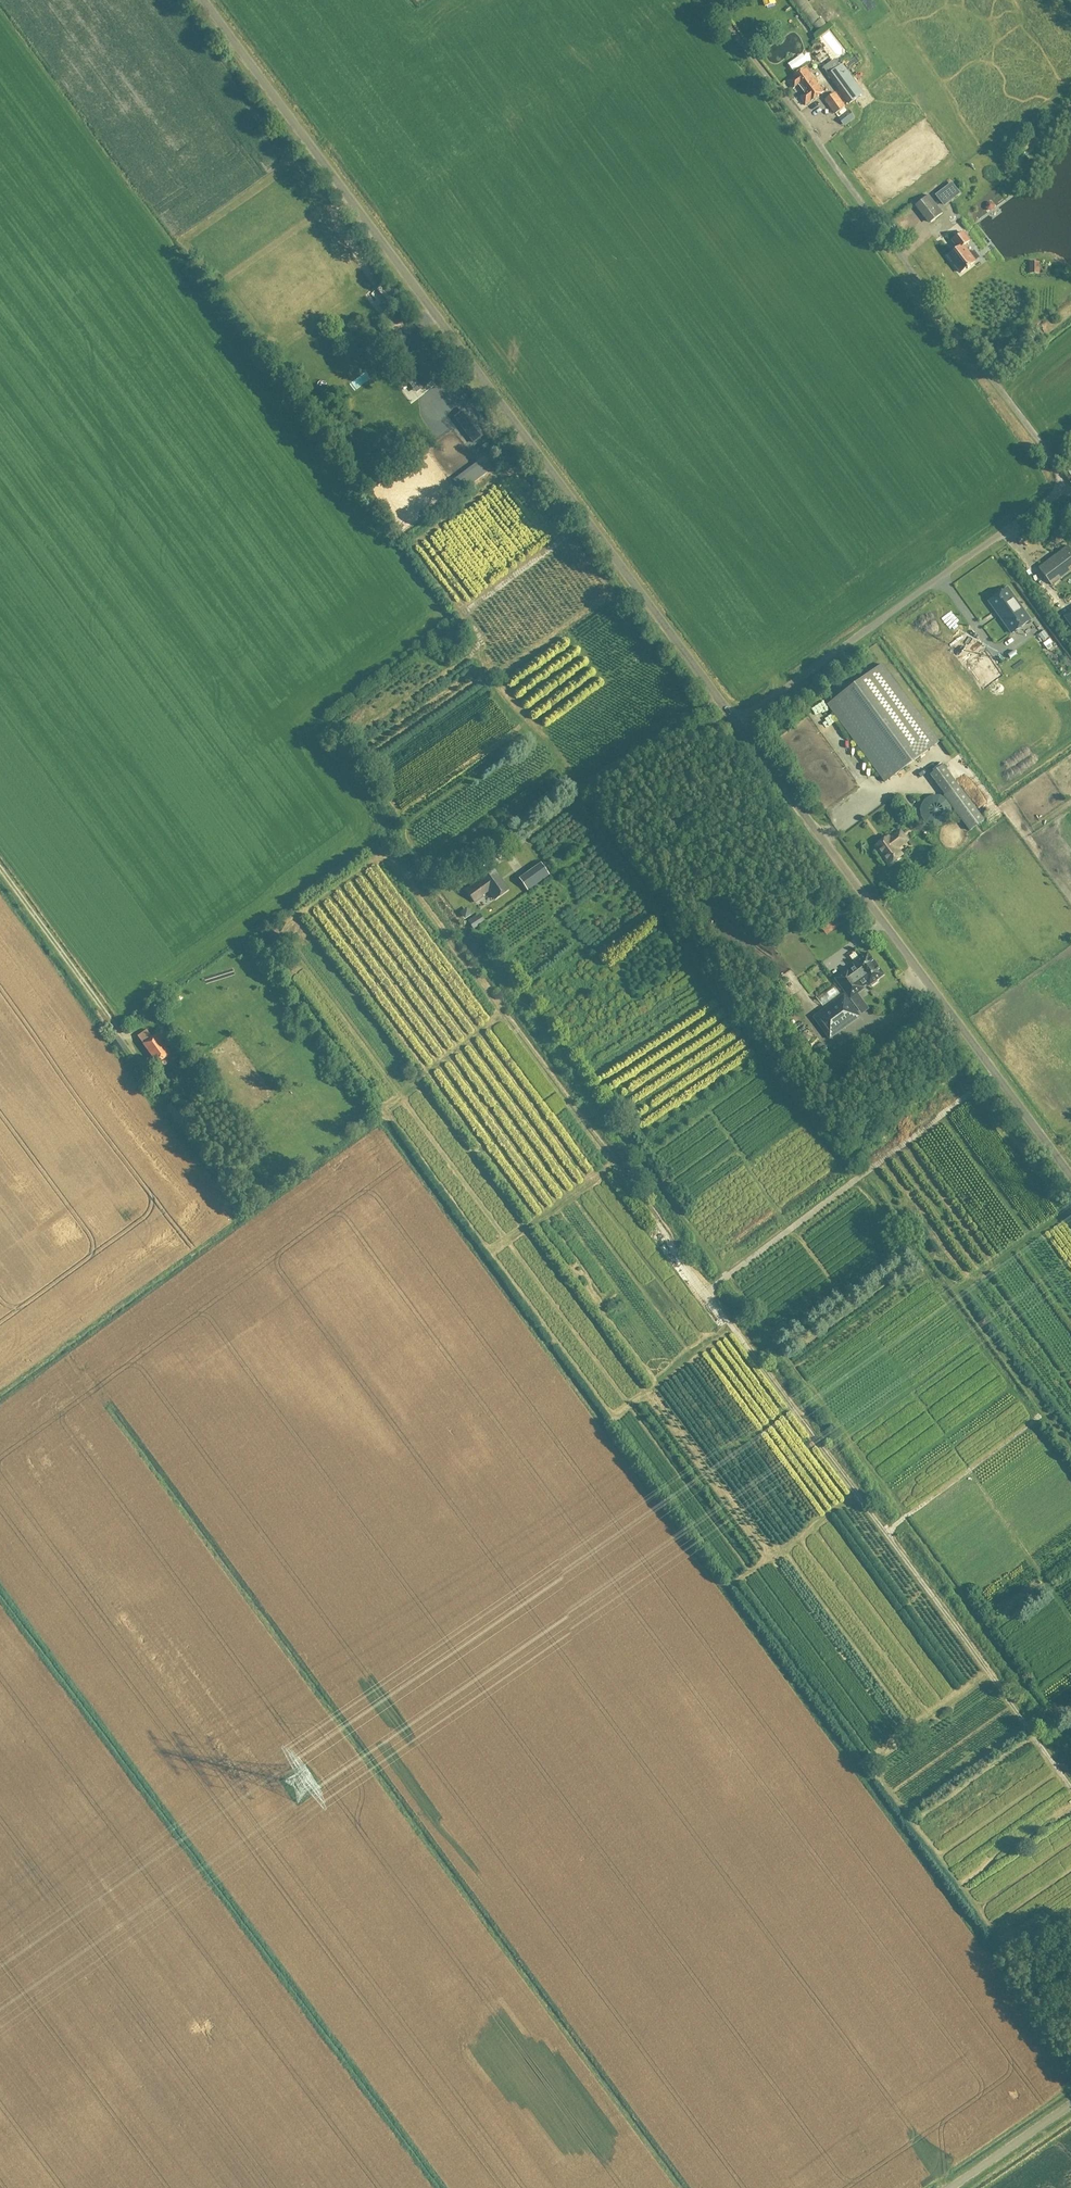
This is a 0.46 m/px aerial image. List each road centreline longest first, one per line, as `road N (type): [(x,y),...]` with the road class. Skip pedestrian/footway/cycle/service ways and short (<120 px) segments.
road 1 (track): [(409,887),(1070,1791)]
road 2 (unclassified): [(737,723),(198,0)]
road 3 (unclassified): [(1069,488),(708,0)]
road 4 (unclassified): [(1070,1176),(737,723)]
road 5 (unclassified): [(737,723),(1069,488)]
road 6 (track): [(996,1074),(706,1293)]
road 7 (unclassified): [(950,2187),(1070,2104)]

